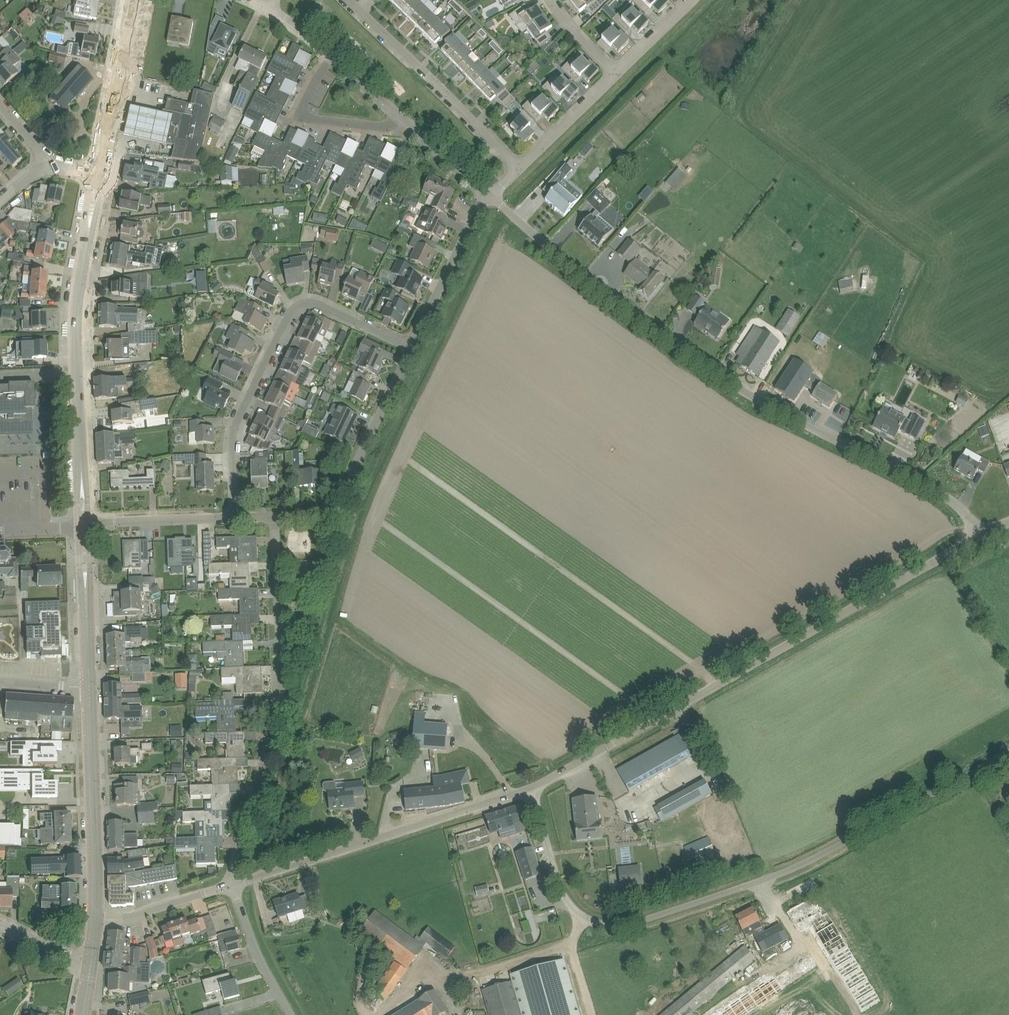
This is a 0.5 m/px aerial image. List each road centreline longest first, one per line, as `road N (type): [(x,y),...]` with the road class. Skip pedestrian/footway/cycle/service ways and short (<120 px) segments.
road 1 (unclassified): [(533,789),(574,914),(590,925),(637,924),(757,886),(1008,755)]
road 2 (unclassified): [(981,535),(948,497),(758,399),(603,296),(492,196)]
road 3 (unclassified): [(533,789),(981,535)]
road 4 (residential): [(232,885),(282,696),(277,516)]
road 5 (residential): [(233,517),(239,417),(301,303),(316,303),(413,349)]
road 6 (tertiary): [(85,523),(77,334),(99,176)]
road 7 (unclassified): [(232,885),(533,789)]
road 8 (residential): [(520,170),(349,0)]
road 9 (residential): [(277,516),(323,515),(338,502),(413,349)]
road 10 (tertiary): [(96,920),(90,688)]
road 11 (tertiary): [(99,176),(134,0)]
road 12 (residential): [(413,349),(486,192)]
road 13 (residential): [(400,116),(388,127),(308,120),(301,107),(332,56)]
road 14 (tertiary): [(90,688),(85,523)]
road 15 (residential): [(85,523),(233,517)]
road 16 (unclassified): [(291,1014),(232,885)]
road 17 (unclassified): [(96,920),(232,885)]
road 18 (residential): [(617,74),(520,170)]

